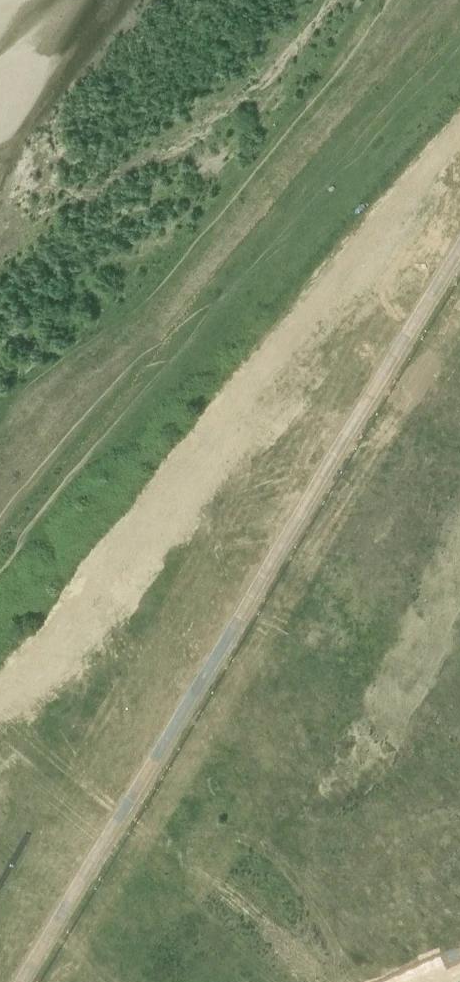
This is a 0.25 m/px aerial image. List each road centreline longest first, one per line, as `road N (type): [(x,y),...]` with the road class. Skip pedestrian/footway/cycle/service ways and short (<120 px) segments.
road 1 (track): [(248,401),(0,704)]

